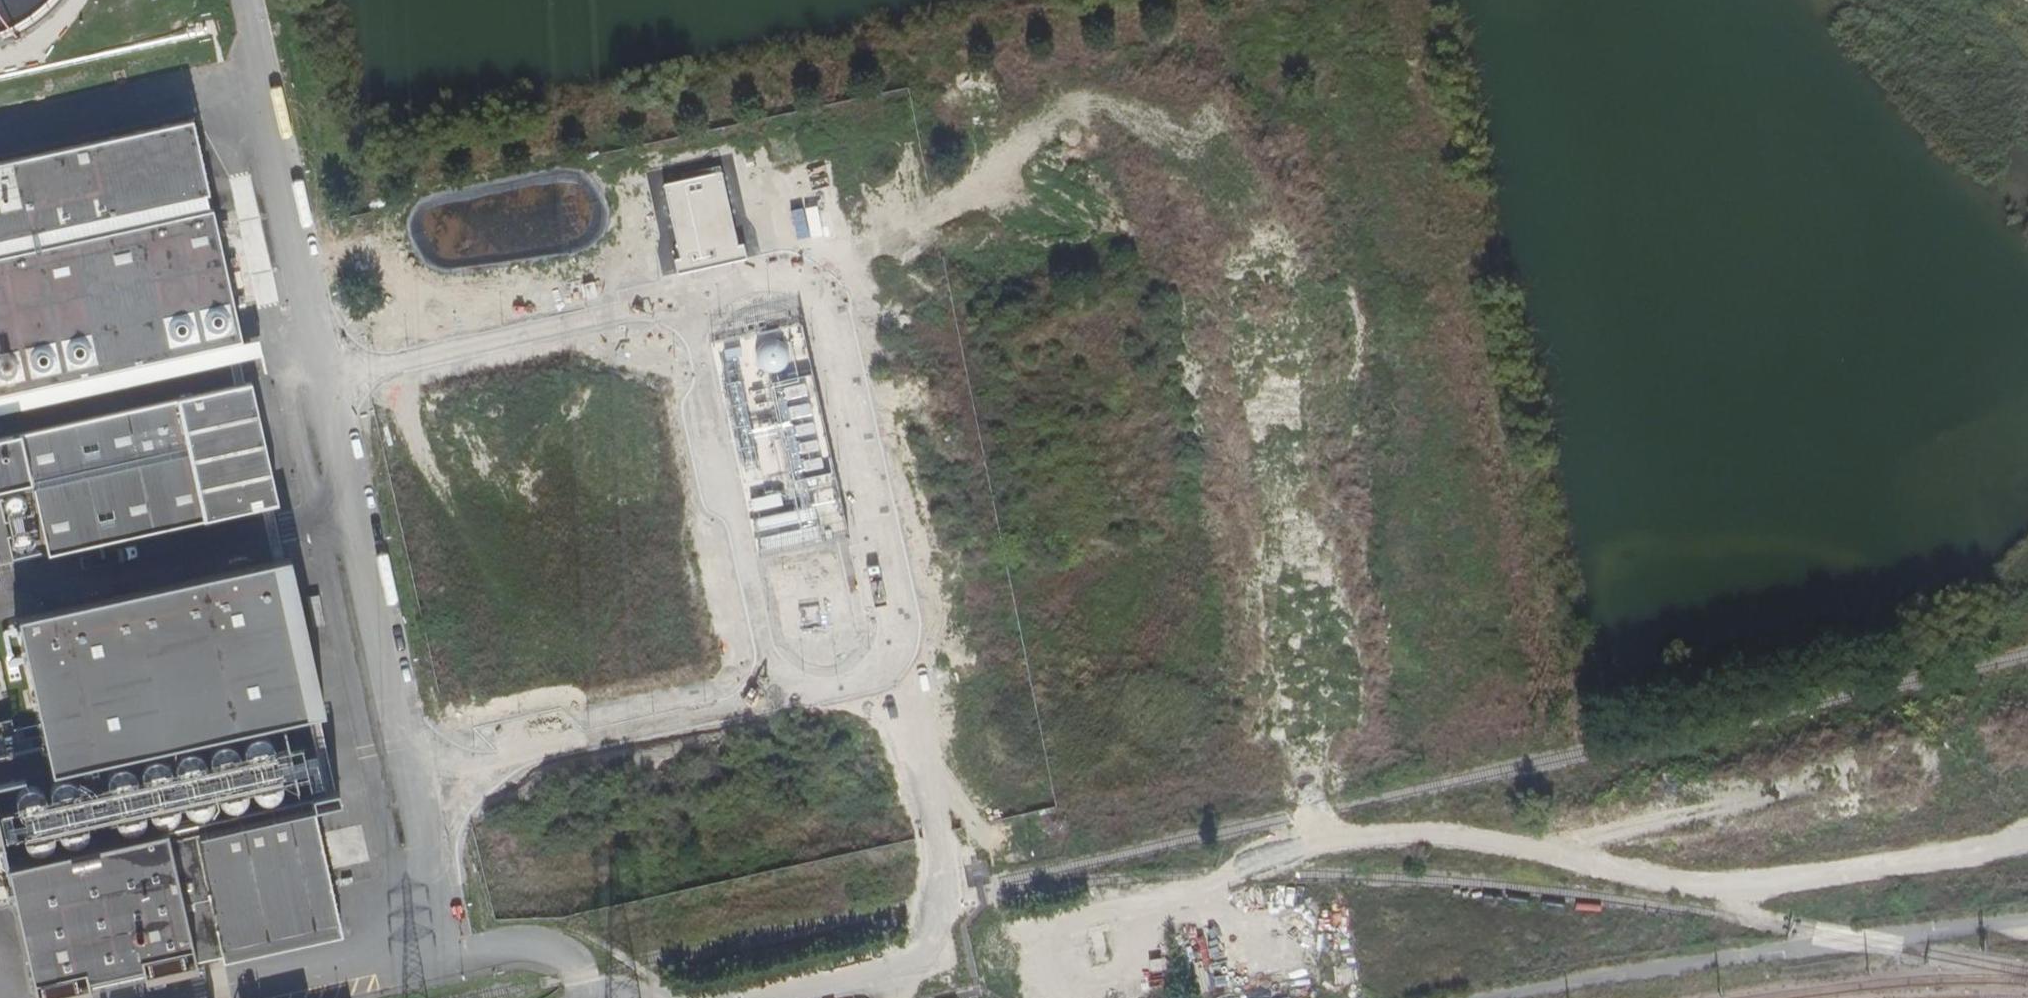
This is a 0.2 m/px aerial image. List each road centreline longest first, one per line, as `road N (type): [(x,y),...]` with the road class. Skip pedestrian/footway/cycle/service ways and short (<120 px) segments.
road 1 (unclassified): [(1508,997),(1704,963),(2027,922)]
road 2 (track): [(1540,848),(1853,776)]

